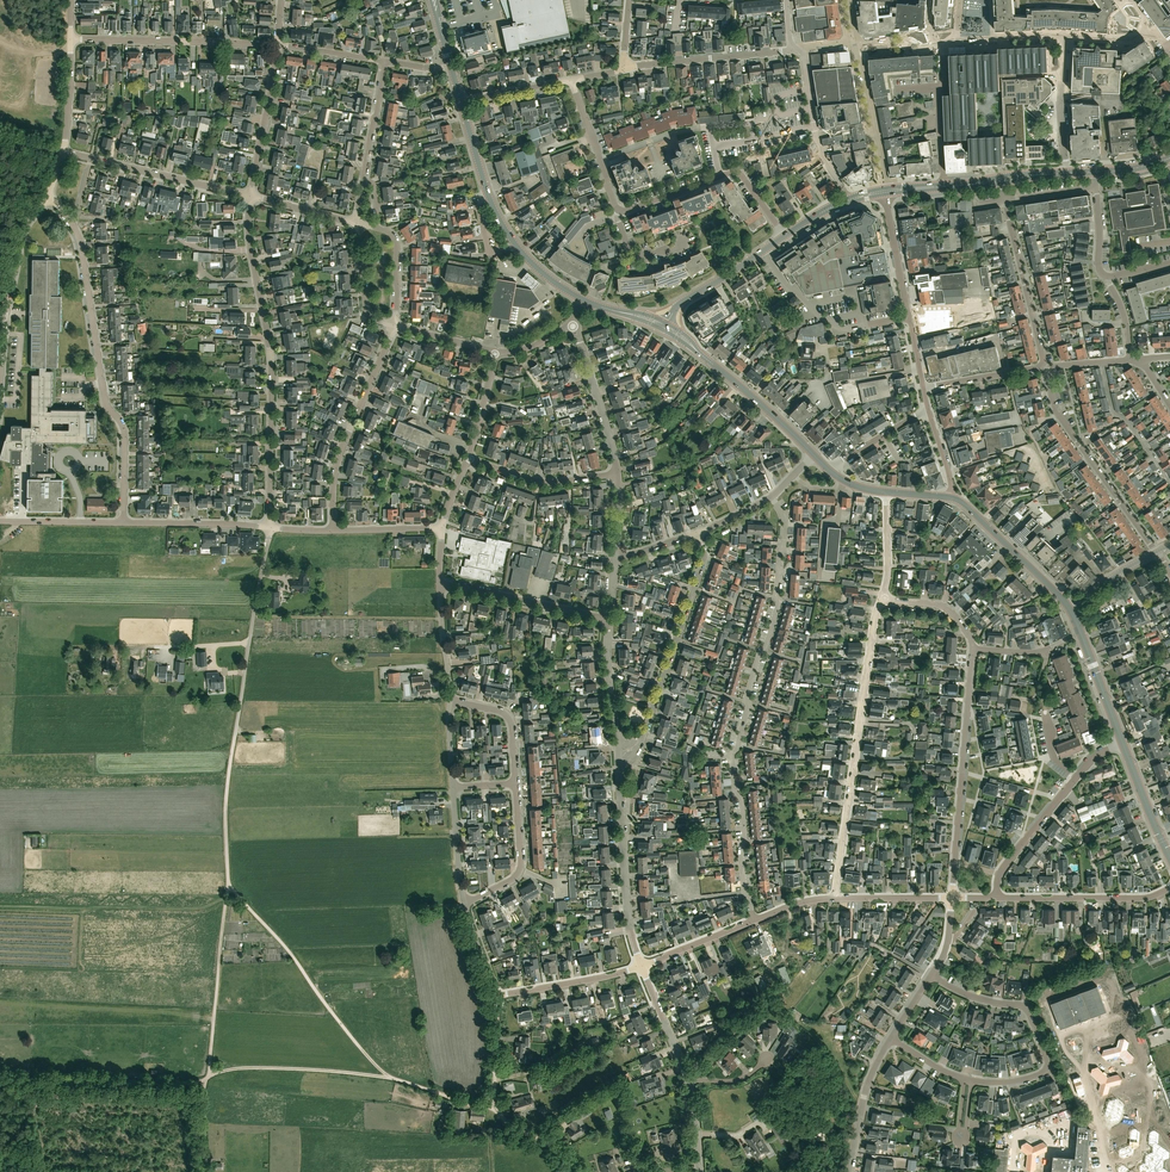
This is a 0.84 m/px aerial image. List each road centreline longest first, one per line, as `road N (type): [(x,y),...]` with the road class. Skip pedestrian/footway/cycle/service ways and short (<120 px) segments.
road 1 (track): [(211,1075),(229,883),(229,776),(269,527)]
road 2 (residential): [(269,527),(272,381),(250,196)]
road 3 (residential): [(123,523),(126,433),(105,396),(73,225)]
road 4 (residential): [(835,898),(882,597)]
road 5 (residential): [(1156,552),(1056,410),(1048,379),(1058,366),(1130,359)]
road 6 (residential): [(923,387),(1041,364),(1004,200)]
road 7 (residential): [(732,757),(779,603),(786,522),(771,497)]
road 8 (track): [(392,1078),(229,883)]
road 9 (residential): [(973,1080),(1030,1078),(1048,1063),(1024,1006),(968,995),(931,975)]
road 10 (track): [(205,1082),(231,1069),(315,1070),(392,1078),(440,1094)]
road 11 (residential): [(697,534),(702,566),(639,742)]
road 12 (residential): [(394,325),(340,453),(333,530)]
road 13 (residential): [(955,862),(972,649)]
road 14 (residential): [(640,966),(627,912),(617,756)]
road 15 (residential): [(278,45),(72,38)]
road 16 (track): [(0,1081),(205,1082)]
road 17 (residential): [(923,387),(885,191)]
road 18 (residential): [(0,378),(20,236),(49,197)]
road 19 (residential): [(997,897),(1141,898),(1169,888)]
road 20 (residential): [(609,620),(440,584)]
road 21 (residential): [(623,69),(791,50)]
road 22 (residential): [(754,920),(732,757)]
road 23 (residential): [(250,196),(90,158)]
road 24 (secondary): [(1070,608),(951,498)]
road 25 (track): [(572,1171),(493,1106),(440,1094)]
road 26 (residential): [(618,474),(573,325)]
road 27 (residential): [(618,474),(545,482),(467,458)]
road 28 (residential): [(250,196),(278,45)]
road 29 (residential): [(464,903),(520,869),(515,785)]
road 30 (residential): [(496,996),(640,966)]
road 31 (residential): [(269,527),(123,523)]
road 32 (secondary): [(813,454),(705,358)]
road 33 (residential): [(849,1171),(864,1097),(891,1038)]
road 34 (residential): [(515,785),(507,717),(449,701)]
road 35 (residential): [(688,1083),(640,966)]
road 36 (residential): [(616,745),(609,620)]
road 37 (residential): [(999,874),(1077,777)]
road 38 (residential): [(620,211),(738,173)]
road 39 (secondary): [(1169,858),(1123,743)]
road 40 (residential): [(123,523),(0,521)]
road 41 (residential): [(640,966),(754,920)]
road 42 (residential): [(394,325),(367,317),(360,224)]
road 43 (tertiary): [(667,323),(681,302),(762,251)]
road 44 (residential): [(385,62),(363,180)]

